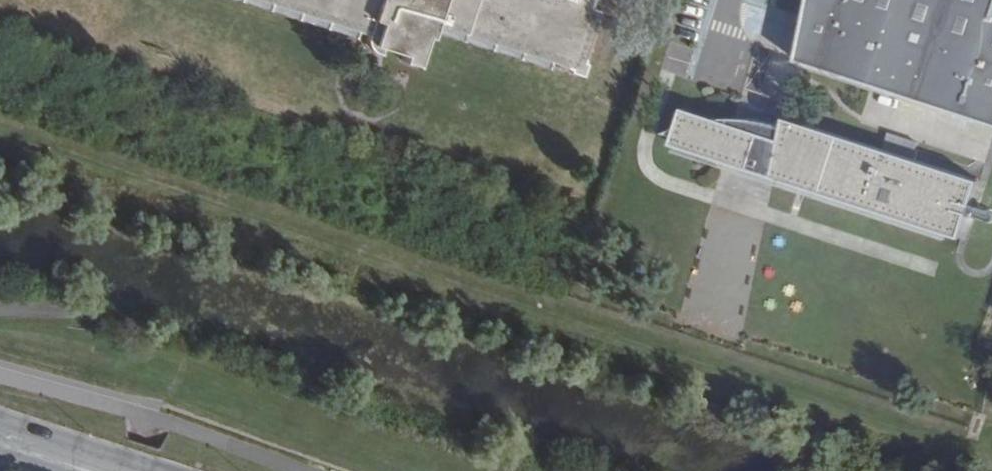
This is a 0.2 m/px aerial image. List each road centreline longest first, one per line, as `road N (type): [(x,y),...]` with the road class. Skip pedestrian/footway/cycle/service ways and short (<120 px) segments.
road 1 (secondary): [(156,470),(0,423)]

